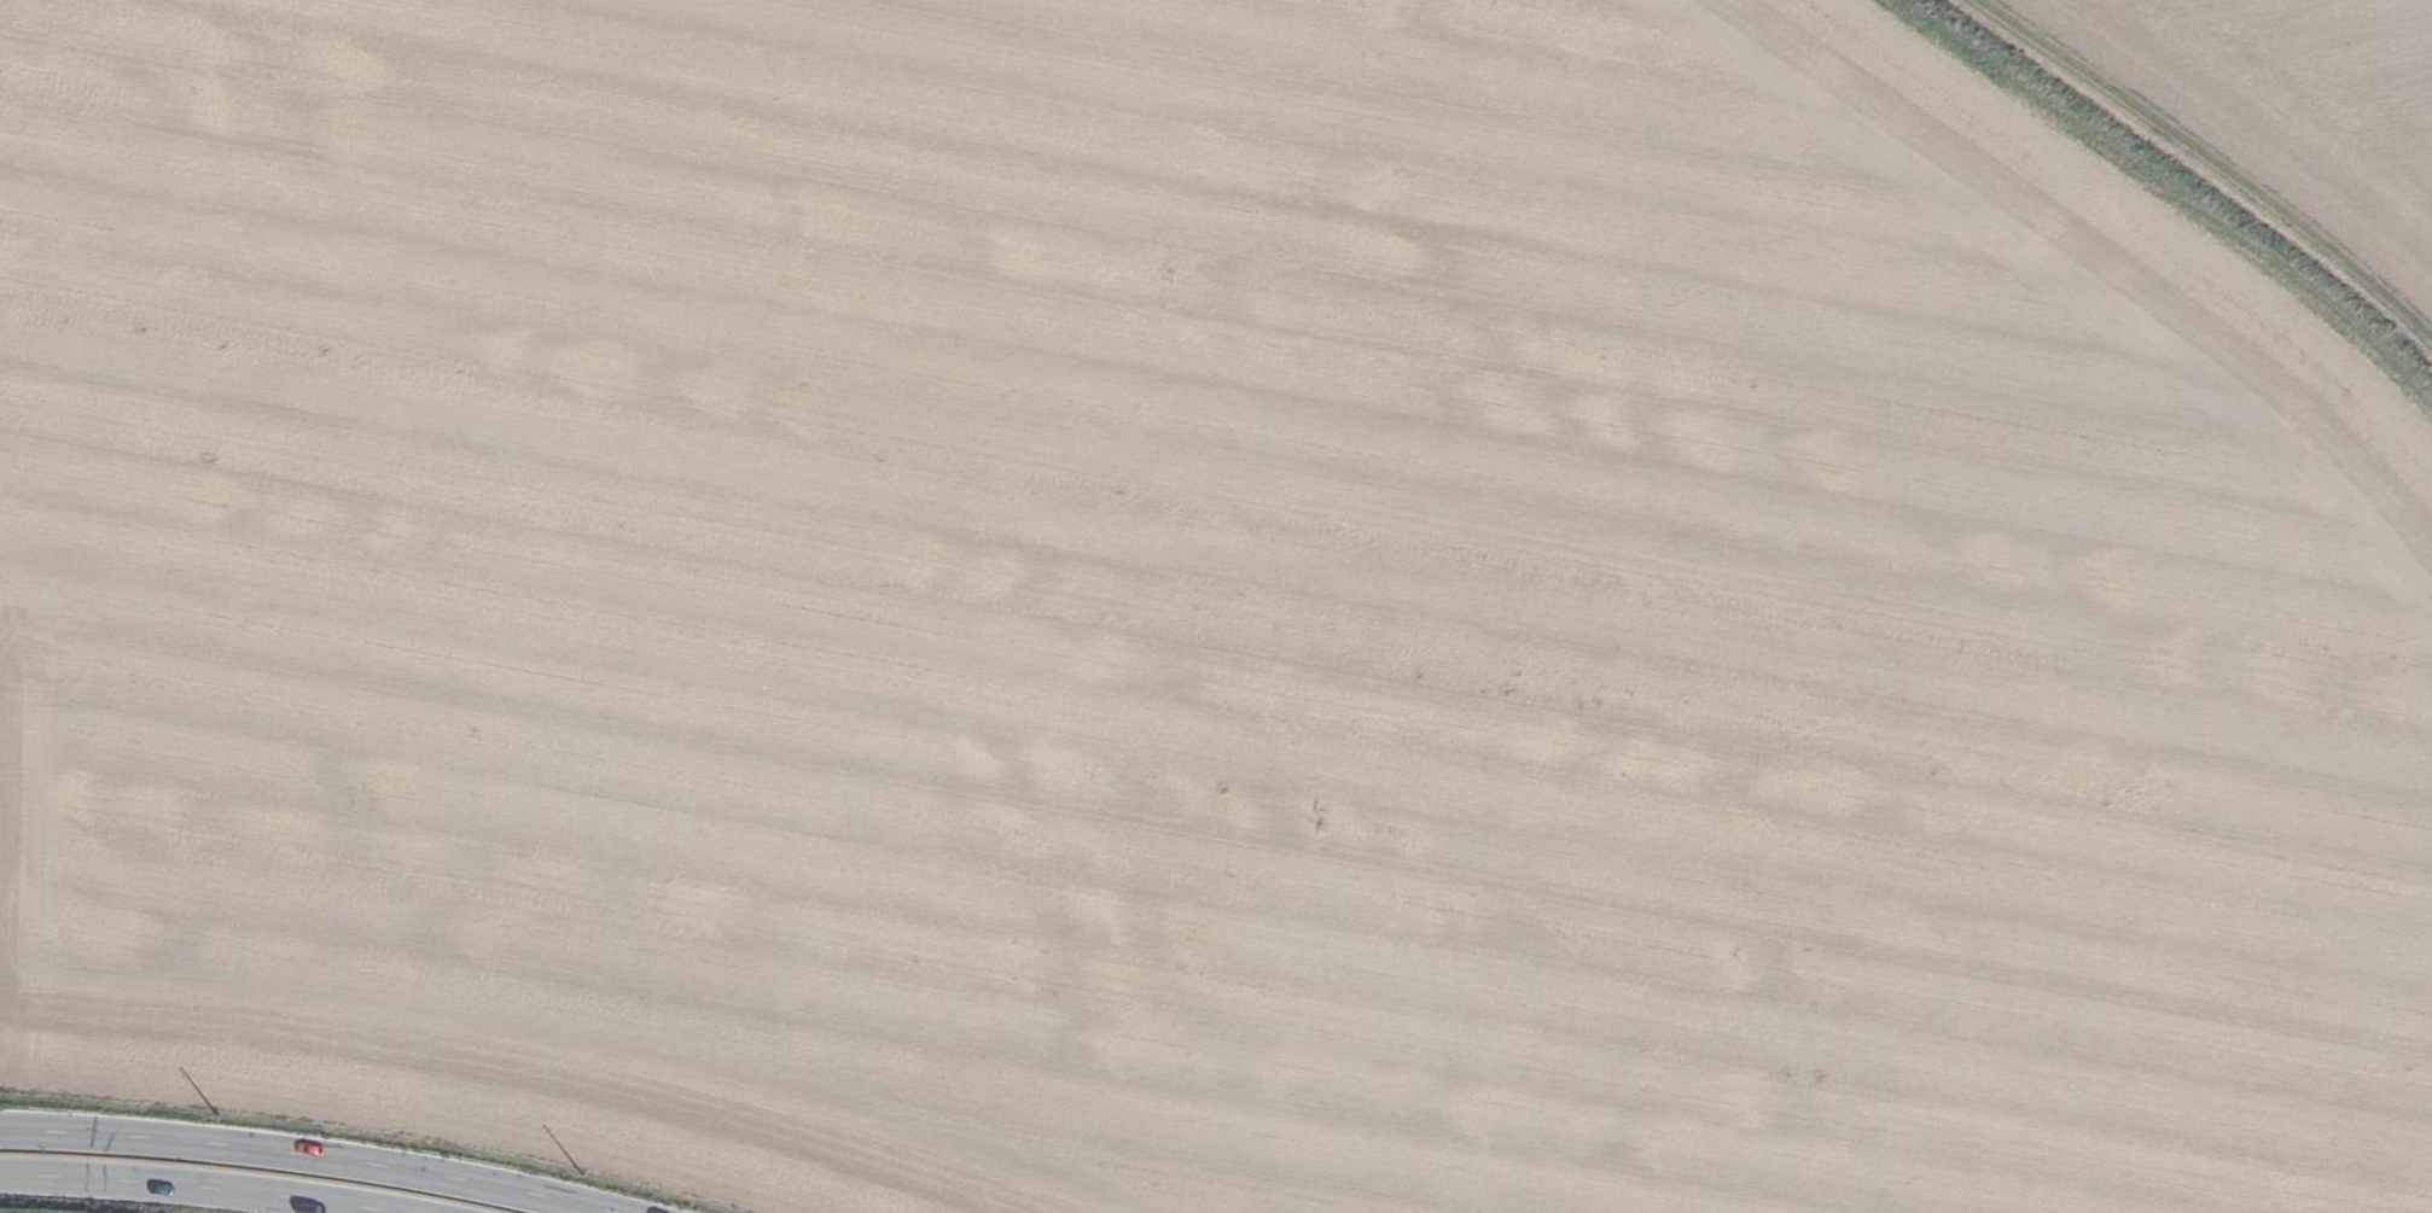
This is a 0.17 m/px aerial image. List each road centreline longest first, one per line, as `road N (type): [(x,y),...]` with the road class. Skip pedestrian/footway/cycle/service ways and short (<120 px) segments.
road 1 (primary): [(603,1212),(284,1155),(0,1133)]
road 2 (primary): [(0,1175),(124,1179),(378,1212)]

